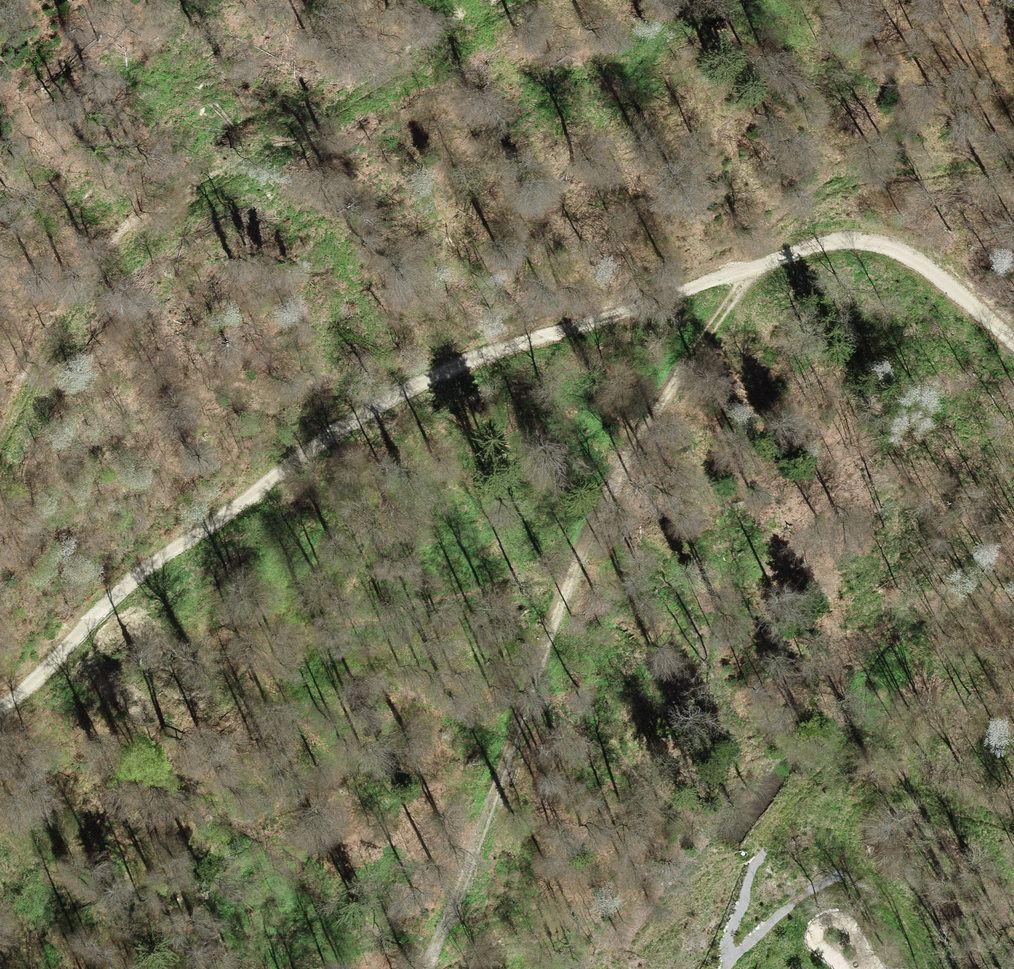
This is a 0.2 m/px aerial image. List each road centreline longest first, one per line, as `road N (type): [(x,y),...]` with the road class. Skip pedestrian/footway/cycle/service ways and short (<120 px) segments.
road 1 (track): [(1013,341),(914,259),(843,238),(638,318),(446,373),(287,473),(112,606),(27,704),(0,719)]
road 2 (track): [(428,968),(561,588),(602,503),(708,328),(753,270)]
road 3 (track): [(0,442),(87,286),(132,238),(526,0)]
road 4 (track): [(1013,885),(948,802),(902,791),(860,802),(850,817),(846,853),(930,968)]
road 5 (track): [(728,278),(813,198),(843,186),(1013,159)]

